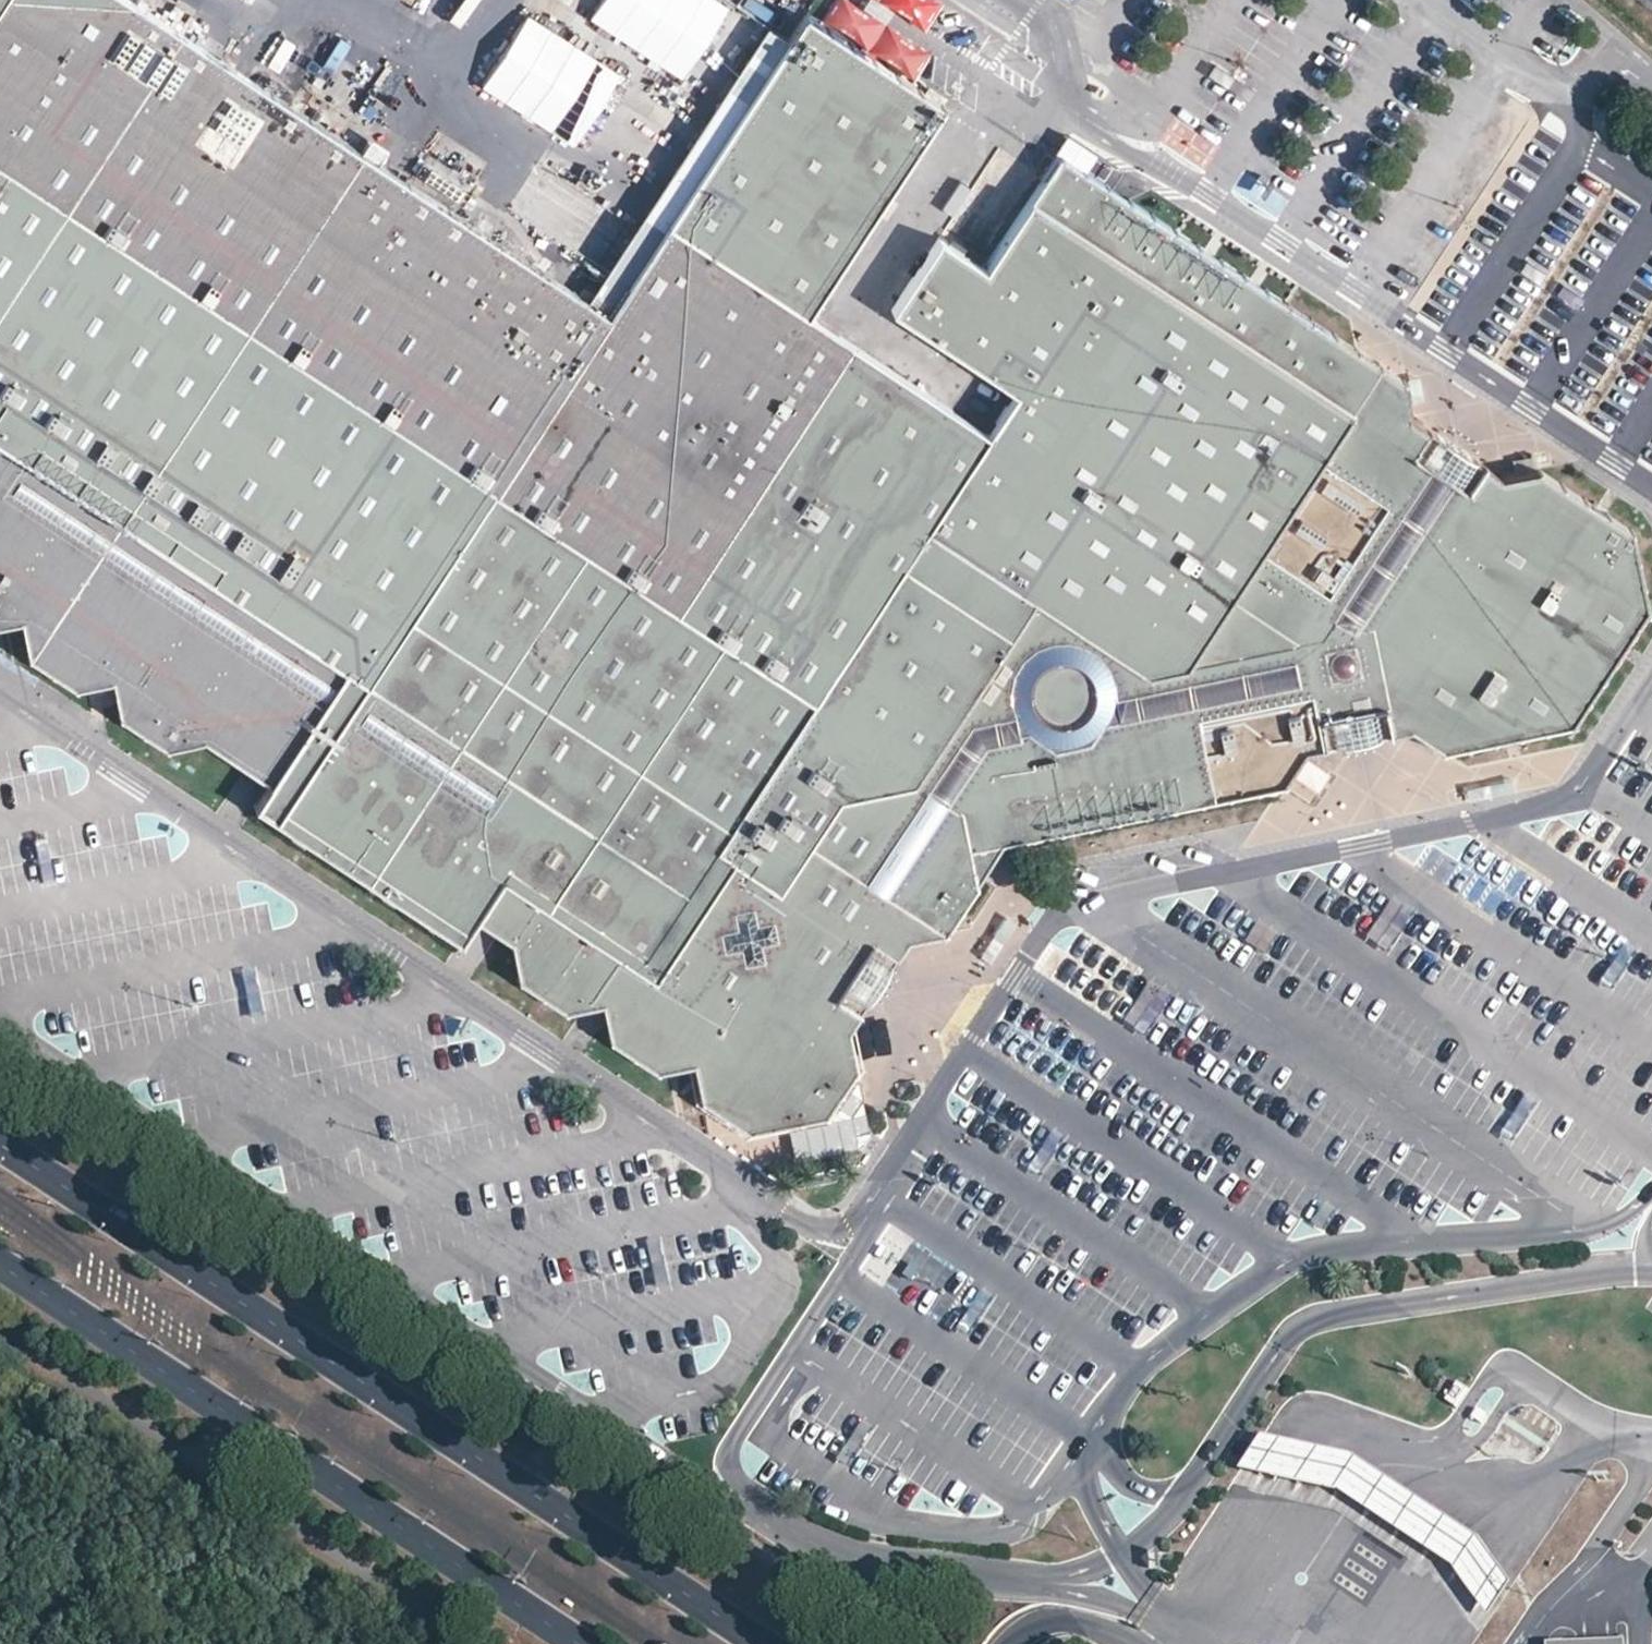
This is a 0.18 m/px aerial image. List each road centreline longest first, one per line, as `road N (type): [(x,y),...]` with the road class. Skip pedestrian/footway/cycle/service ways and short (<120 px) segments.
road 1 (primary): [(768,1643),(0,1145)]
road 2 (primary): [(0,1266),(581,1643)]

